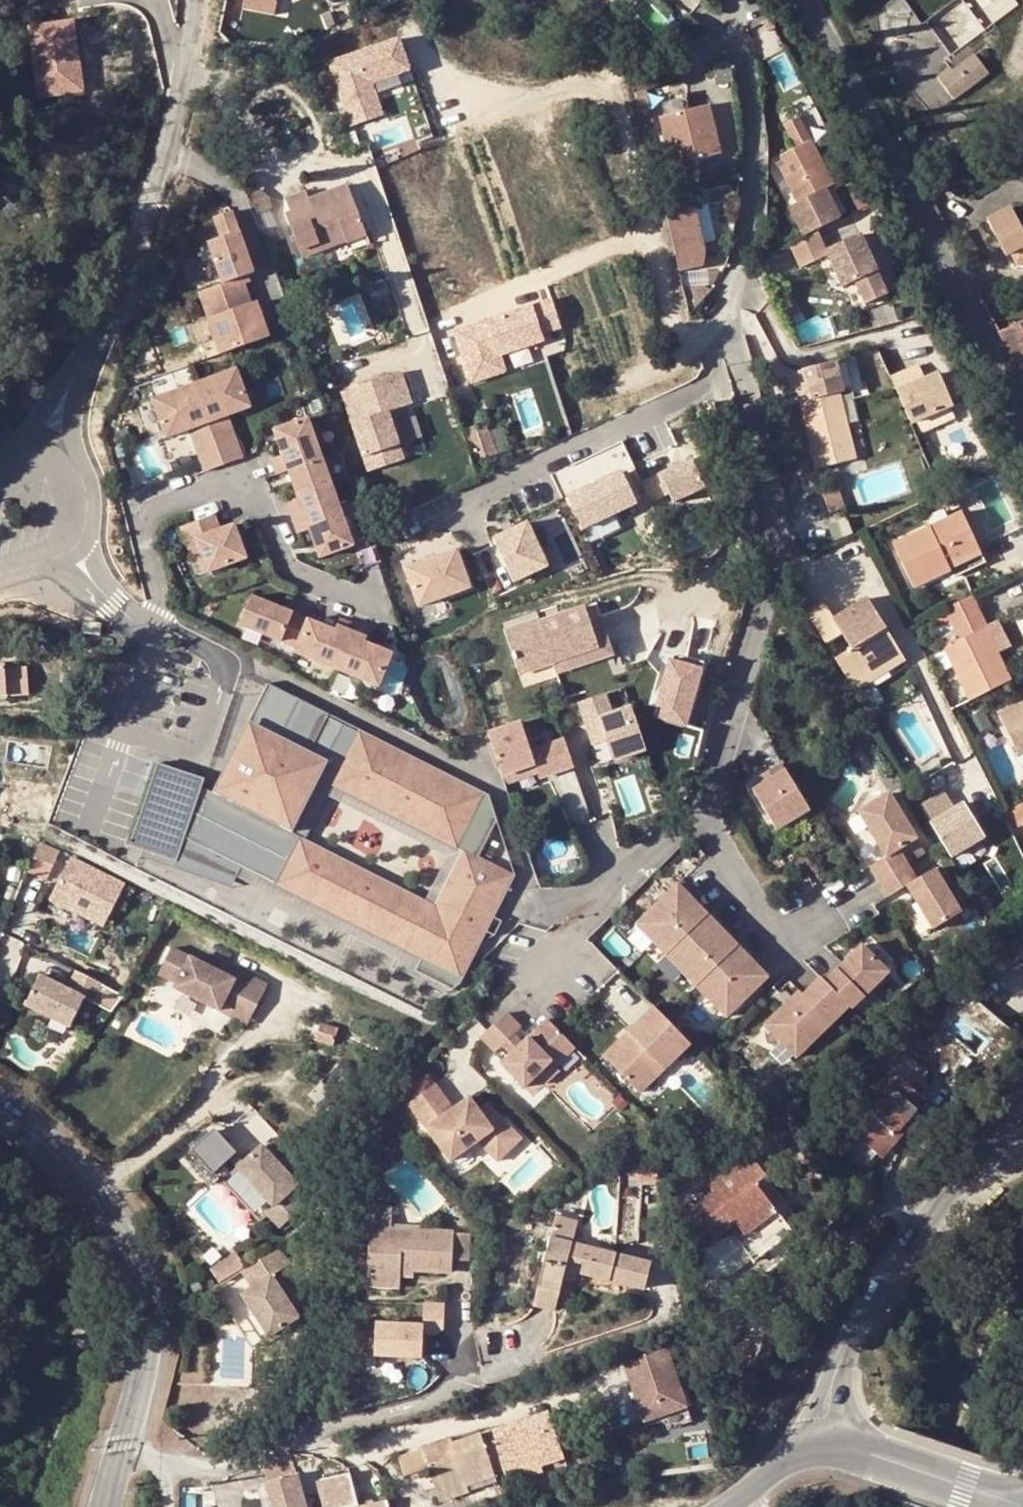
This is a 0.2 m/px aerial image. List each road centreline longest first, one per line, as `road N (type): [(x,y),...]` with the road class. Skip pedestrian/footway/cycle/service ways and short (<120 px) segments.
road 1 (unclassified): [(700,812),(730,723),(765,543),(762,467),(731,326),(750,168),(746,89),(724,0)]
road 2 (tertiary): [(1022,426),(804,0)]
road 3 (unclassified): [(119,1458),(212,1464),(457,1391),(467,1372),(456,1318),(459,1273)]
road 4 (tertiary): [(0,1110),(98,1190),(157,1261),(158,1322),(119,1458)]
road 5 (tertiary): [(825,1445),(839,1355),(892,1261),(1022,1098)]
road 6 (residential): [(81,366),(126,284),(170,136),(190,0)]
road 7 (unclassified): [(538,966),(599,912),(628,869),(700,812)]
road 8 (residential): [(700,812),(775,928),(802,931),(837,913)]
road 9 (tertiary): [(1019,1506),(825,1445)]

